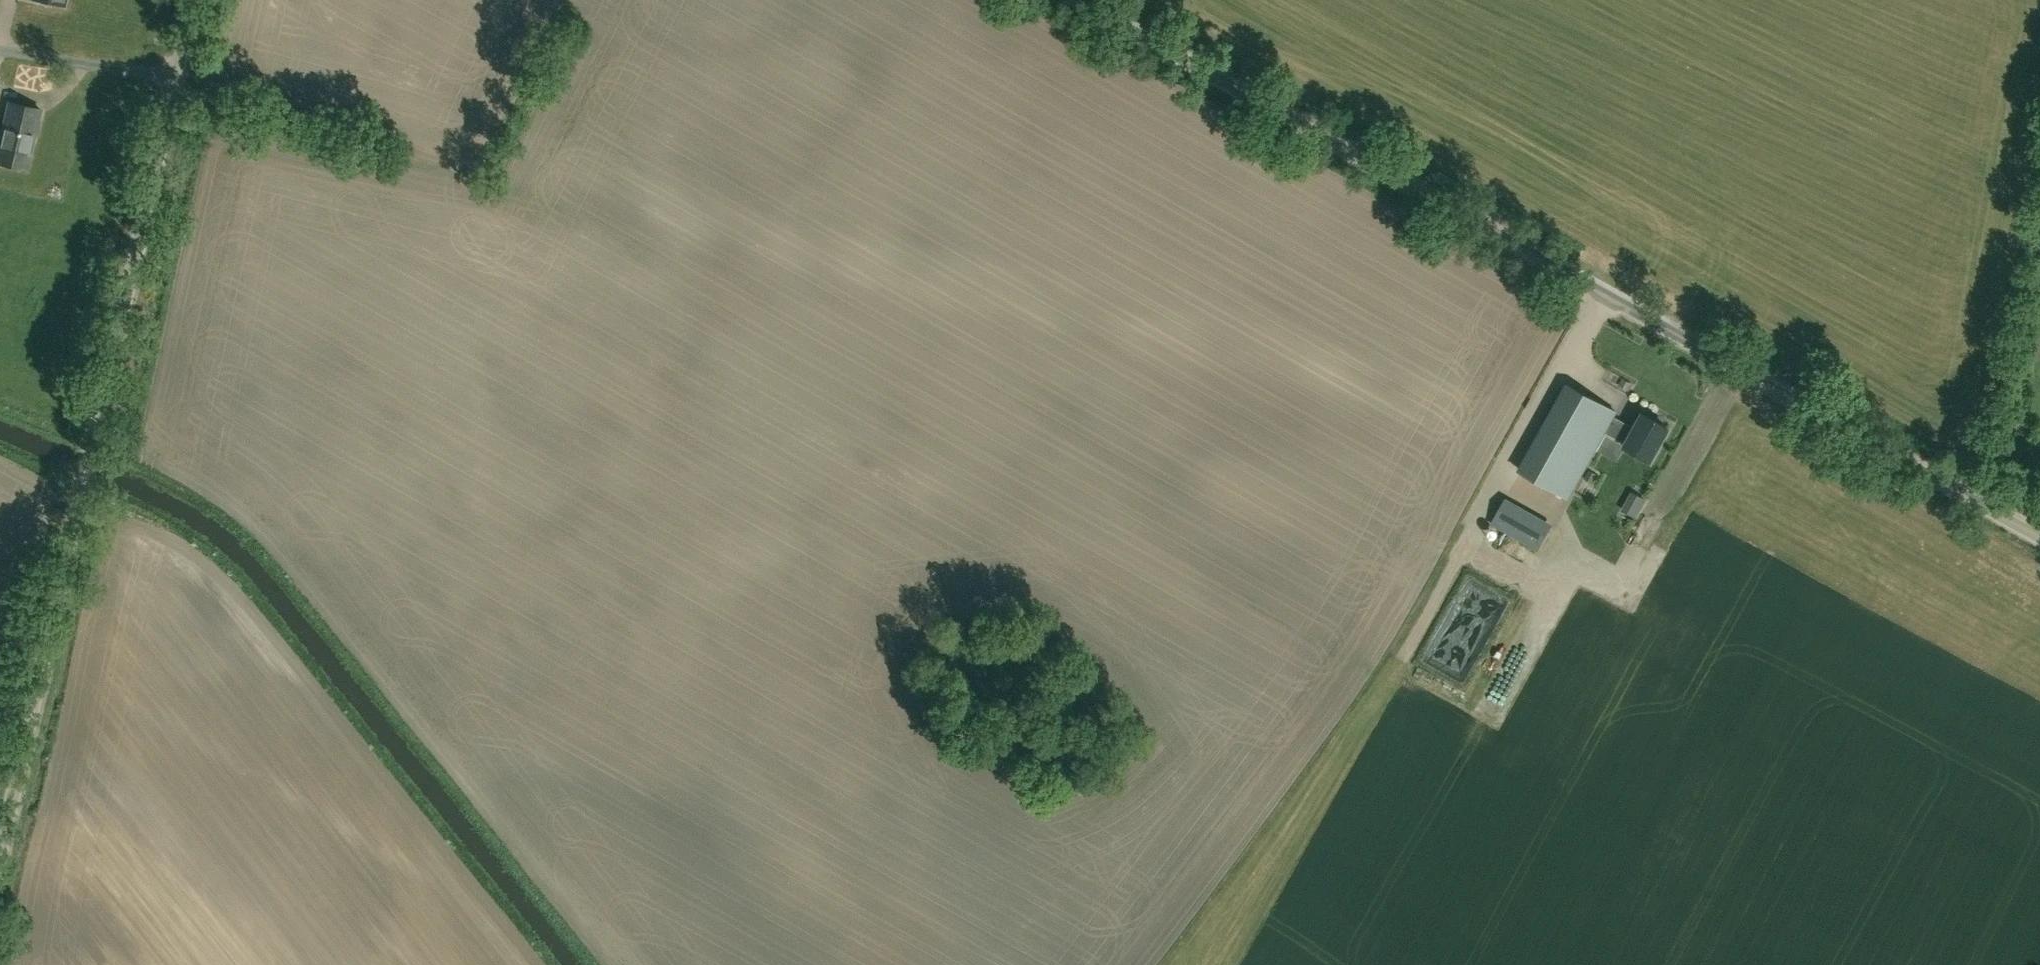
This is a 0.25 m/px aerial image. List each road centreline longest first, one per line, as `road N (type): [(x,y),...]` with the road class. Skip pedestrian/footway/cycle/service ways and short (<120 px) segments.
road 1 (unclassified): [(2039,539),(1081,0)]
road 2 (unclassified): [(0,854),(198,0)]

